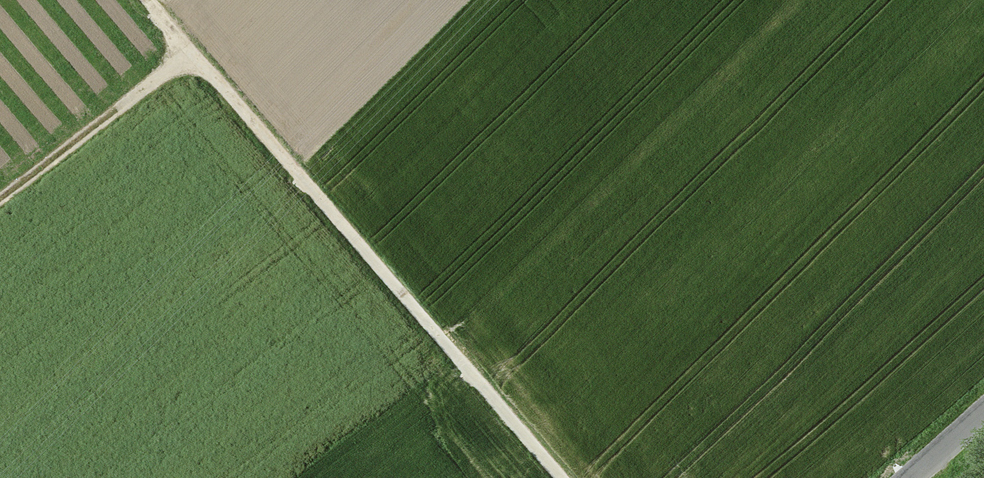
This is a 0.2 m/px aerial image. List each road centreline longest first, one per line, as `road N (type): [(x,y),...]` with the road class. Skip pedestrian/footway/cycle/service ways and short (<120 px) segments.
road 1 (track): [(148,0),(561,477)]
road 2 (track): [(0,198),(192,51)]

